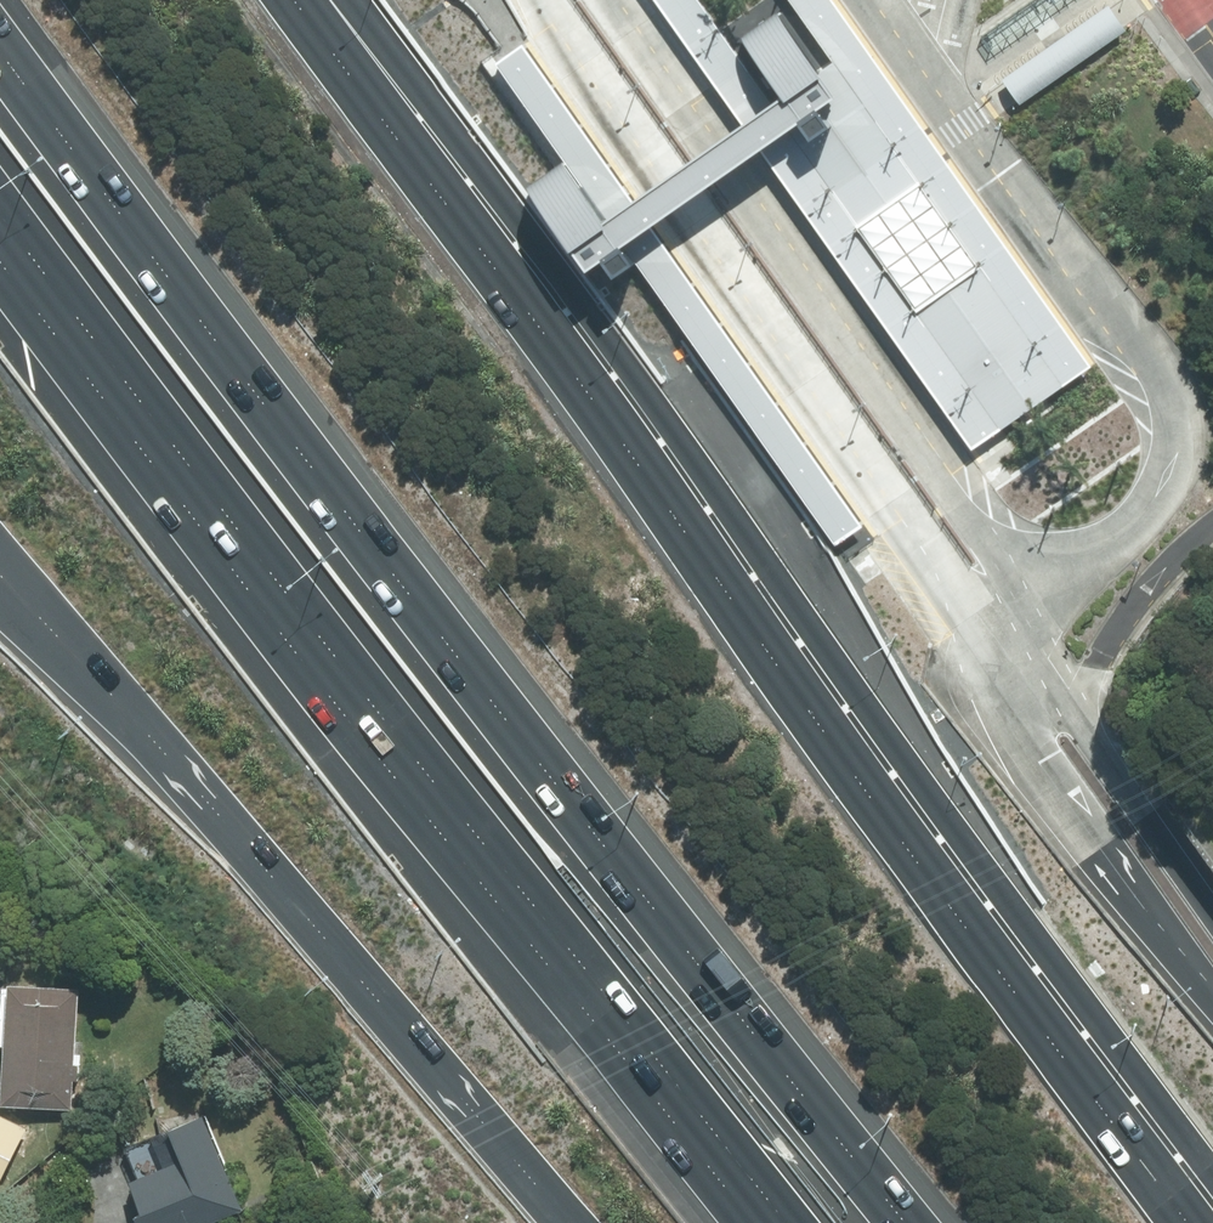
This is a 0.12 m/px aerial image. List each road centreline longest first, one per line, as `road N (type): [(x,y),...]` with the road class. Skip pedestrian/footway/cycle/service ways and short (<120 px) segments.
road 1 (motorway): [(321,0),(1212,1208)]
road 2 (motorway): [(0,55),(131,236),(899,1222)]
road 3 (motorway): [(787,1222),(0,222)]
road 4 (motorway): [(547,1222),(0,588)]

